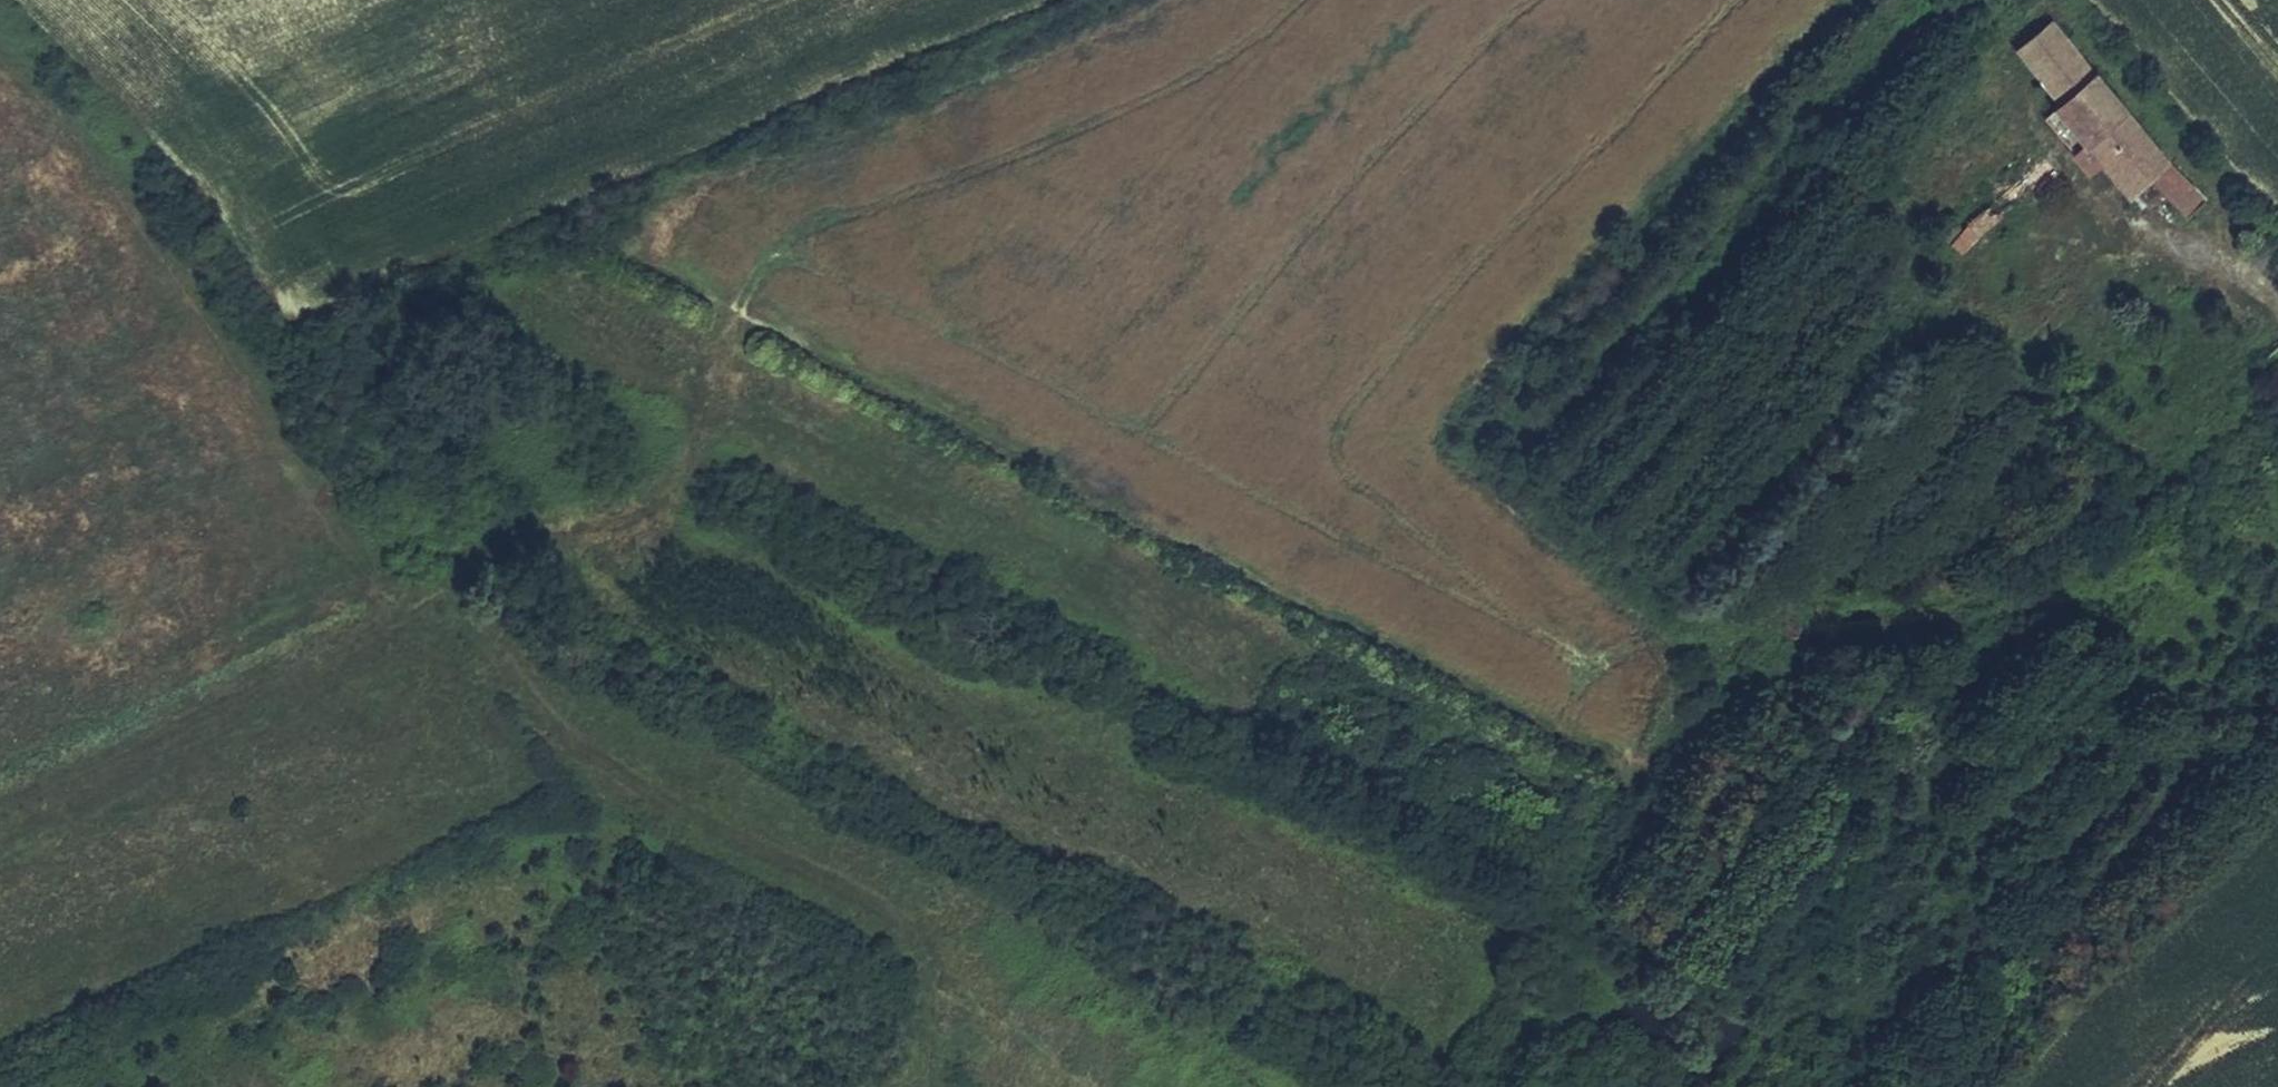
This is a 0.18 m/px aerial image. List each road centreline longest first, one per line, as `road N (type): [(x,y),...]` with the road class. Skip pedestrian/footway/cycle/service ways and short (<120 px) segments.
road 1 (track): [(0,805),(424,601),(466,559),(513,530),(654,488),(689,455),(747,296)]

